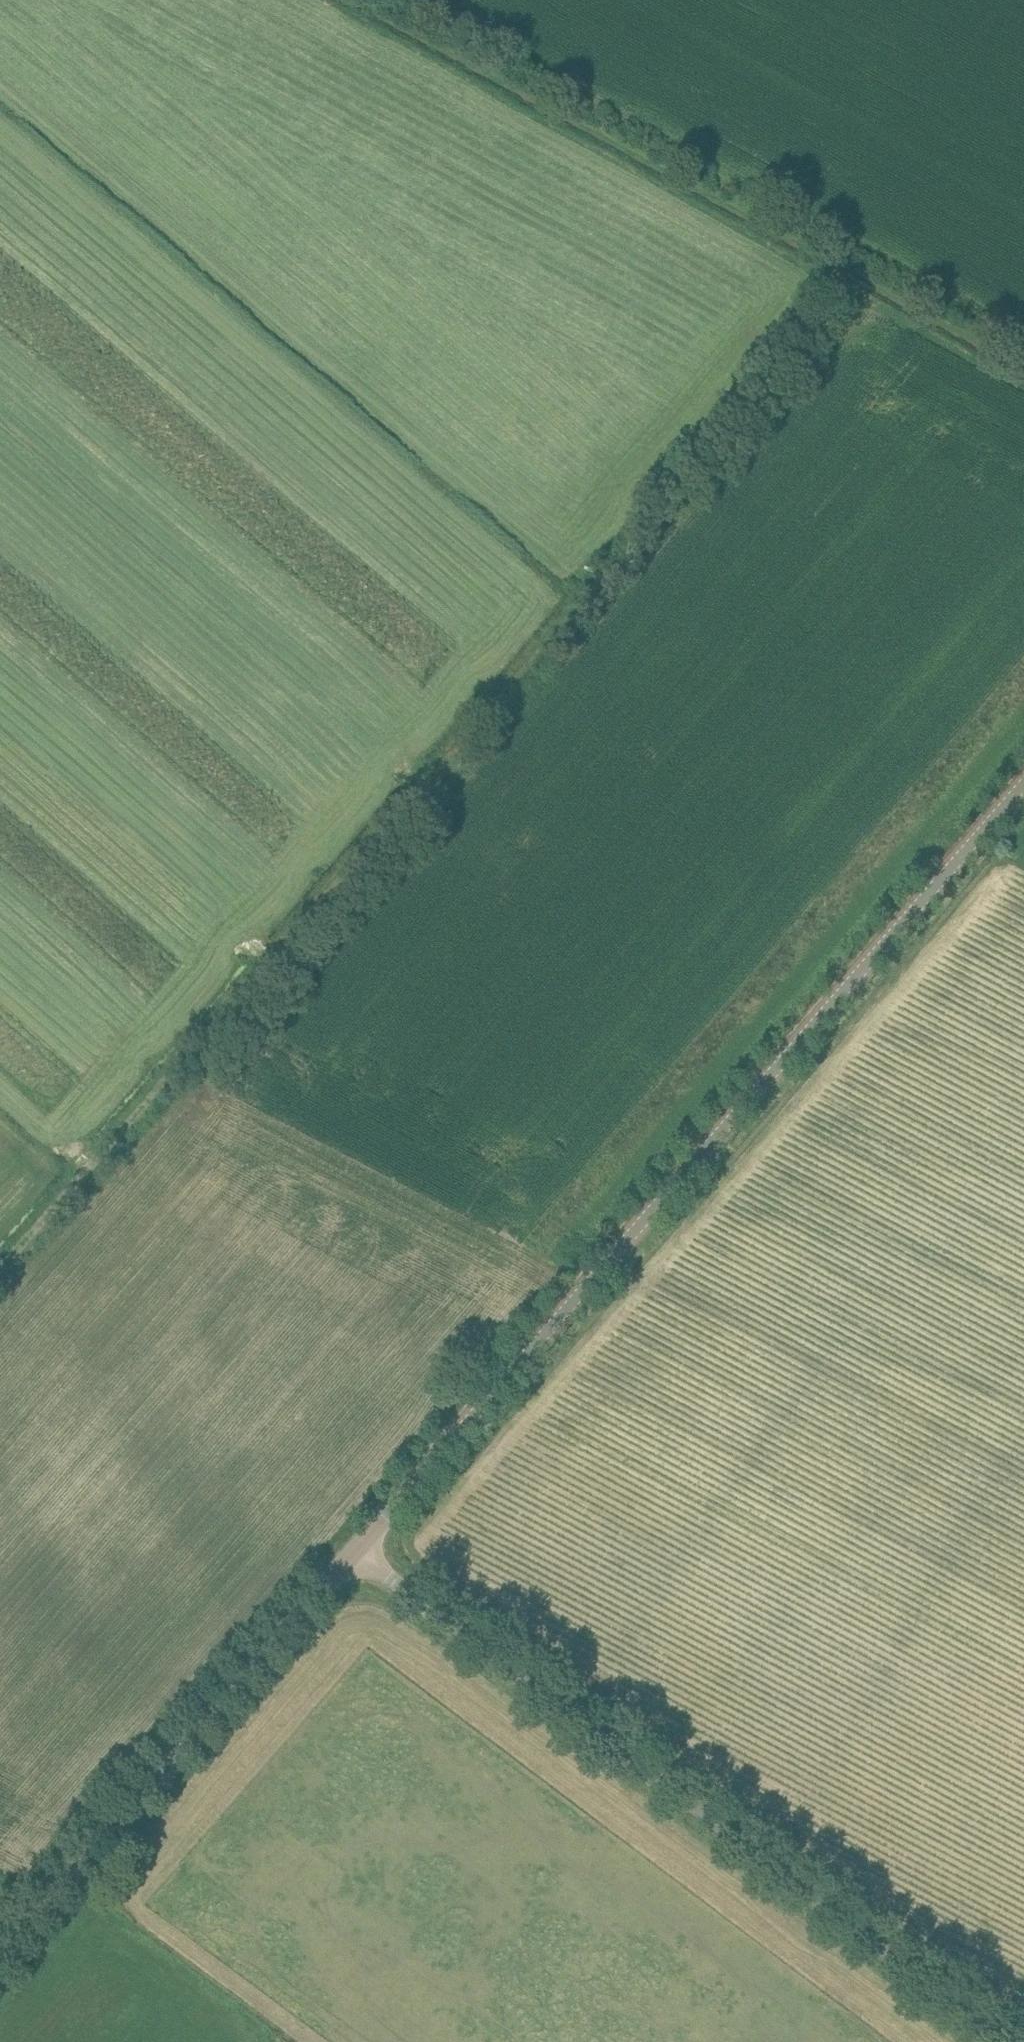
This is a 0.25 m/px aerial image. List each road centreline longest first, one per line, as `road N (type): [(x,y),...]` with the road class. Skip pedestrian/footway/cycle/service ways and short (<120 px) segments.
road 1 (unclassified): [(352,1550),(1023,781)]
road 2 (unclassified): [(1005,2041),(352,1550)]
road 3 (unclassified): [(0,1956),(352,1550)]

